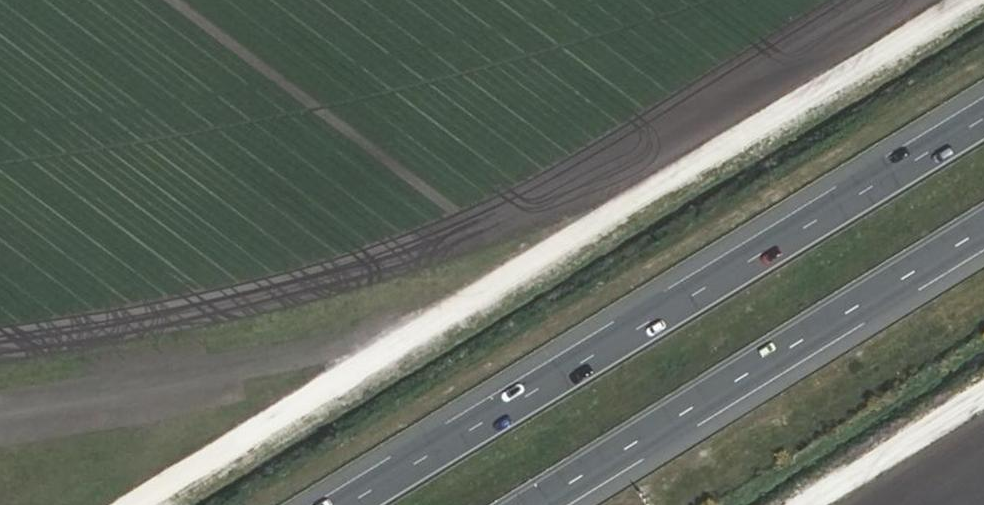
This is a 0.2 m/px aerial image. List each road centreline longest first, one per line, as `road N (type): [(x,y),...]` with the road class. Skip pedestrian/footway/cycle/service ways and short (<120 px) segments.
road 1 (track): [(969,0),(130,504)]
road 2 (motorway): [(983,118),(347,504)]
road 3 (motorway): [(536,504),(983,231)]
road 4 (track): [(817,504),(983,401)]

